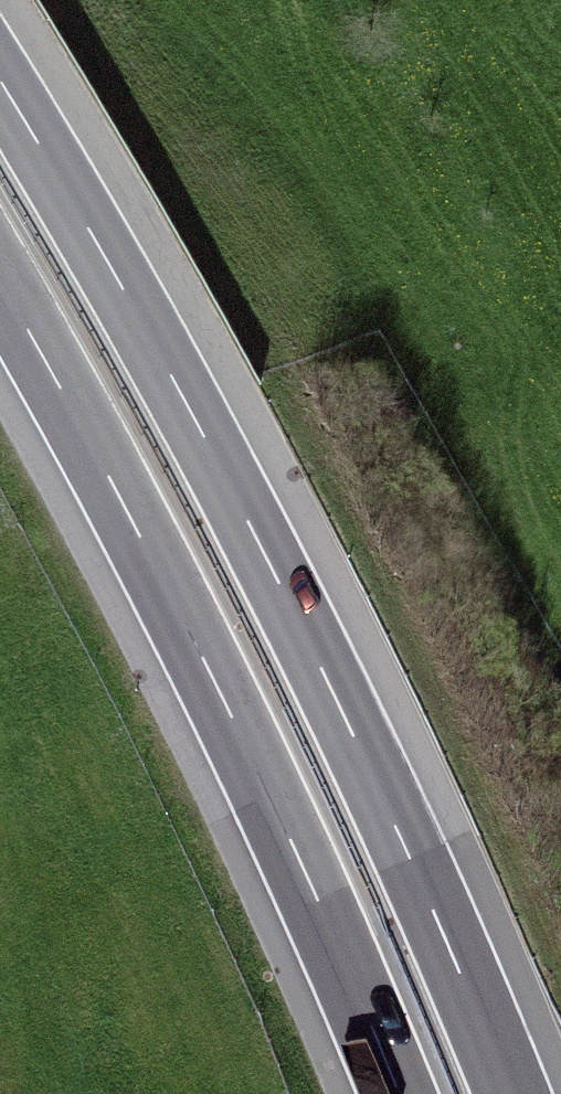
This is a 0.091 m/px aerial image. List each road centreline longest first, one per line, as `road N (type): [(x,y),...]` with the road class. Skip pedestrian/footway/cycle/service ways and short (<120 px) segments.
road 1 (motorway): [(513,1093),(341,705),(187,402),(0,79)]
road 2 (motorway): [(0,283),(221,694),(399,1093)]

